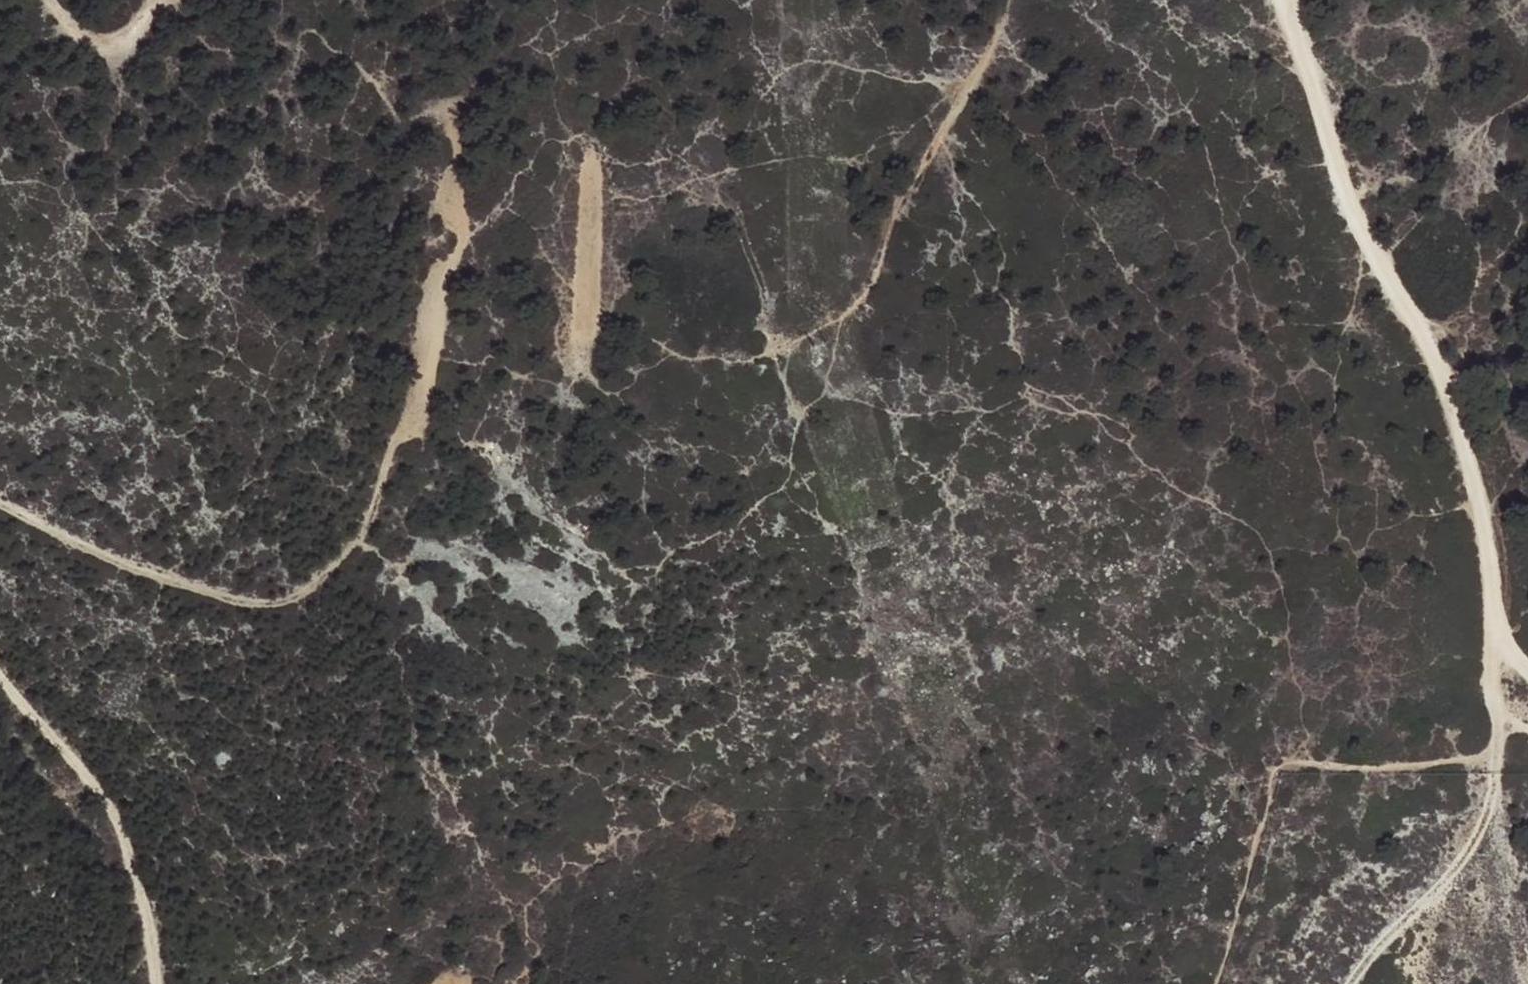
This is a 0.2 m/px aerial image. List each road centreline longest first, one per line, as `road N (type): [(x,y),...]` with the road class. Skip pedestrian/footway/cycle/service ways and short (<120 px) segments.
road 1 (track): [(1527,660),(1496,630),(1444,371),(1285,0)]

